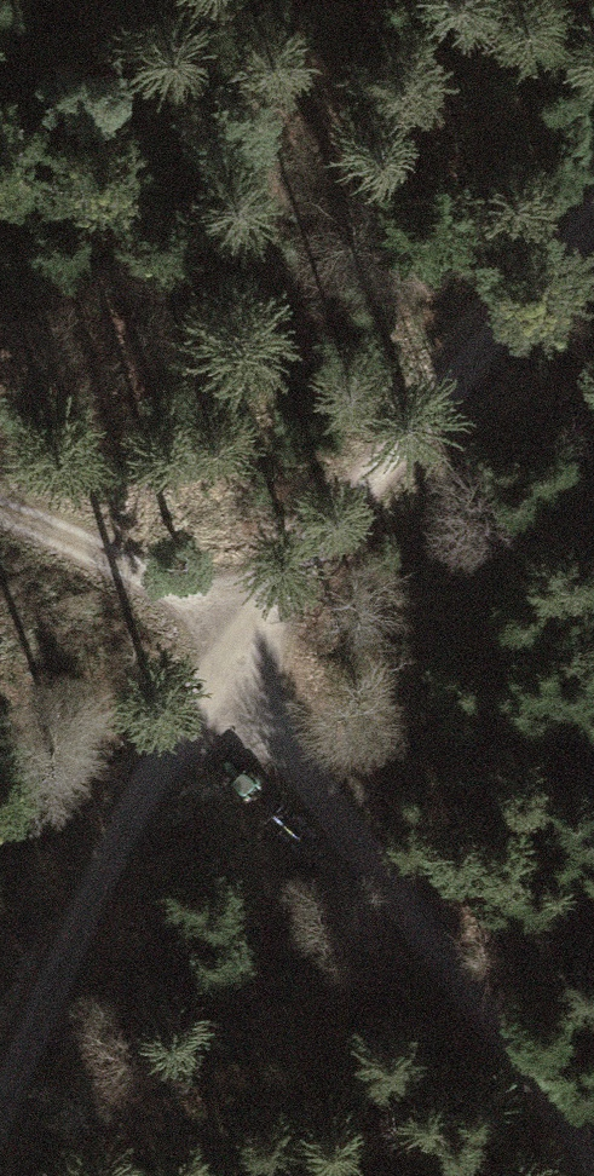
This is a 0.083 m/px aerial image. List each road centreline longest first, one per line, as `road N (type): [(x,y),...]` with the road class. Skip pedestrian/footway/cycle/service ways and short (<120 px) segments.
road 1 (track): [(593,1175),(226,658)]
road 2 (track): [(593,225),(226,658)]
road 3 (track): [(226,658),(140,801),(0,1112)]
road 4 (track): [(226,658),(133,571),(0,507)]

